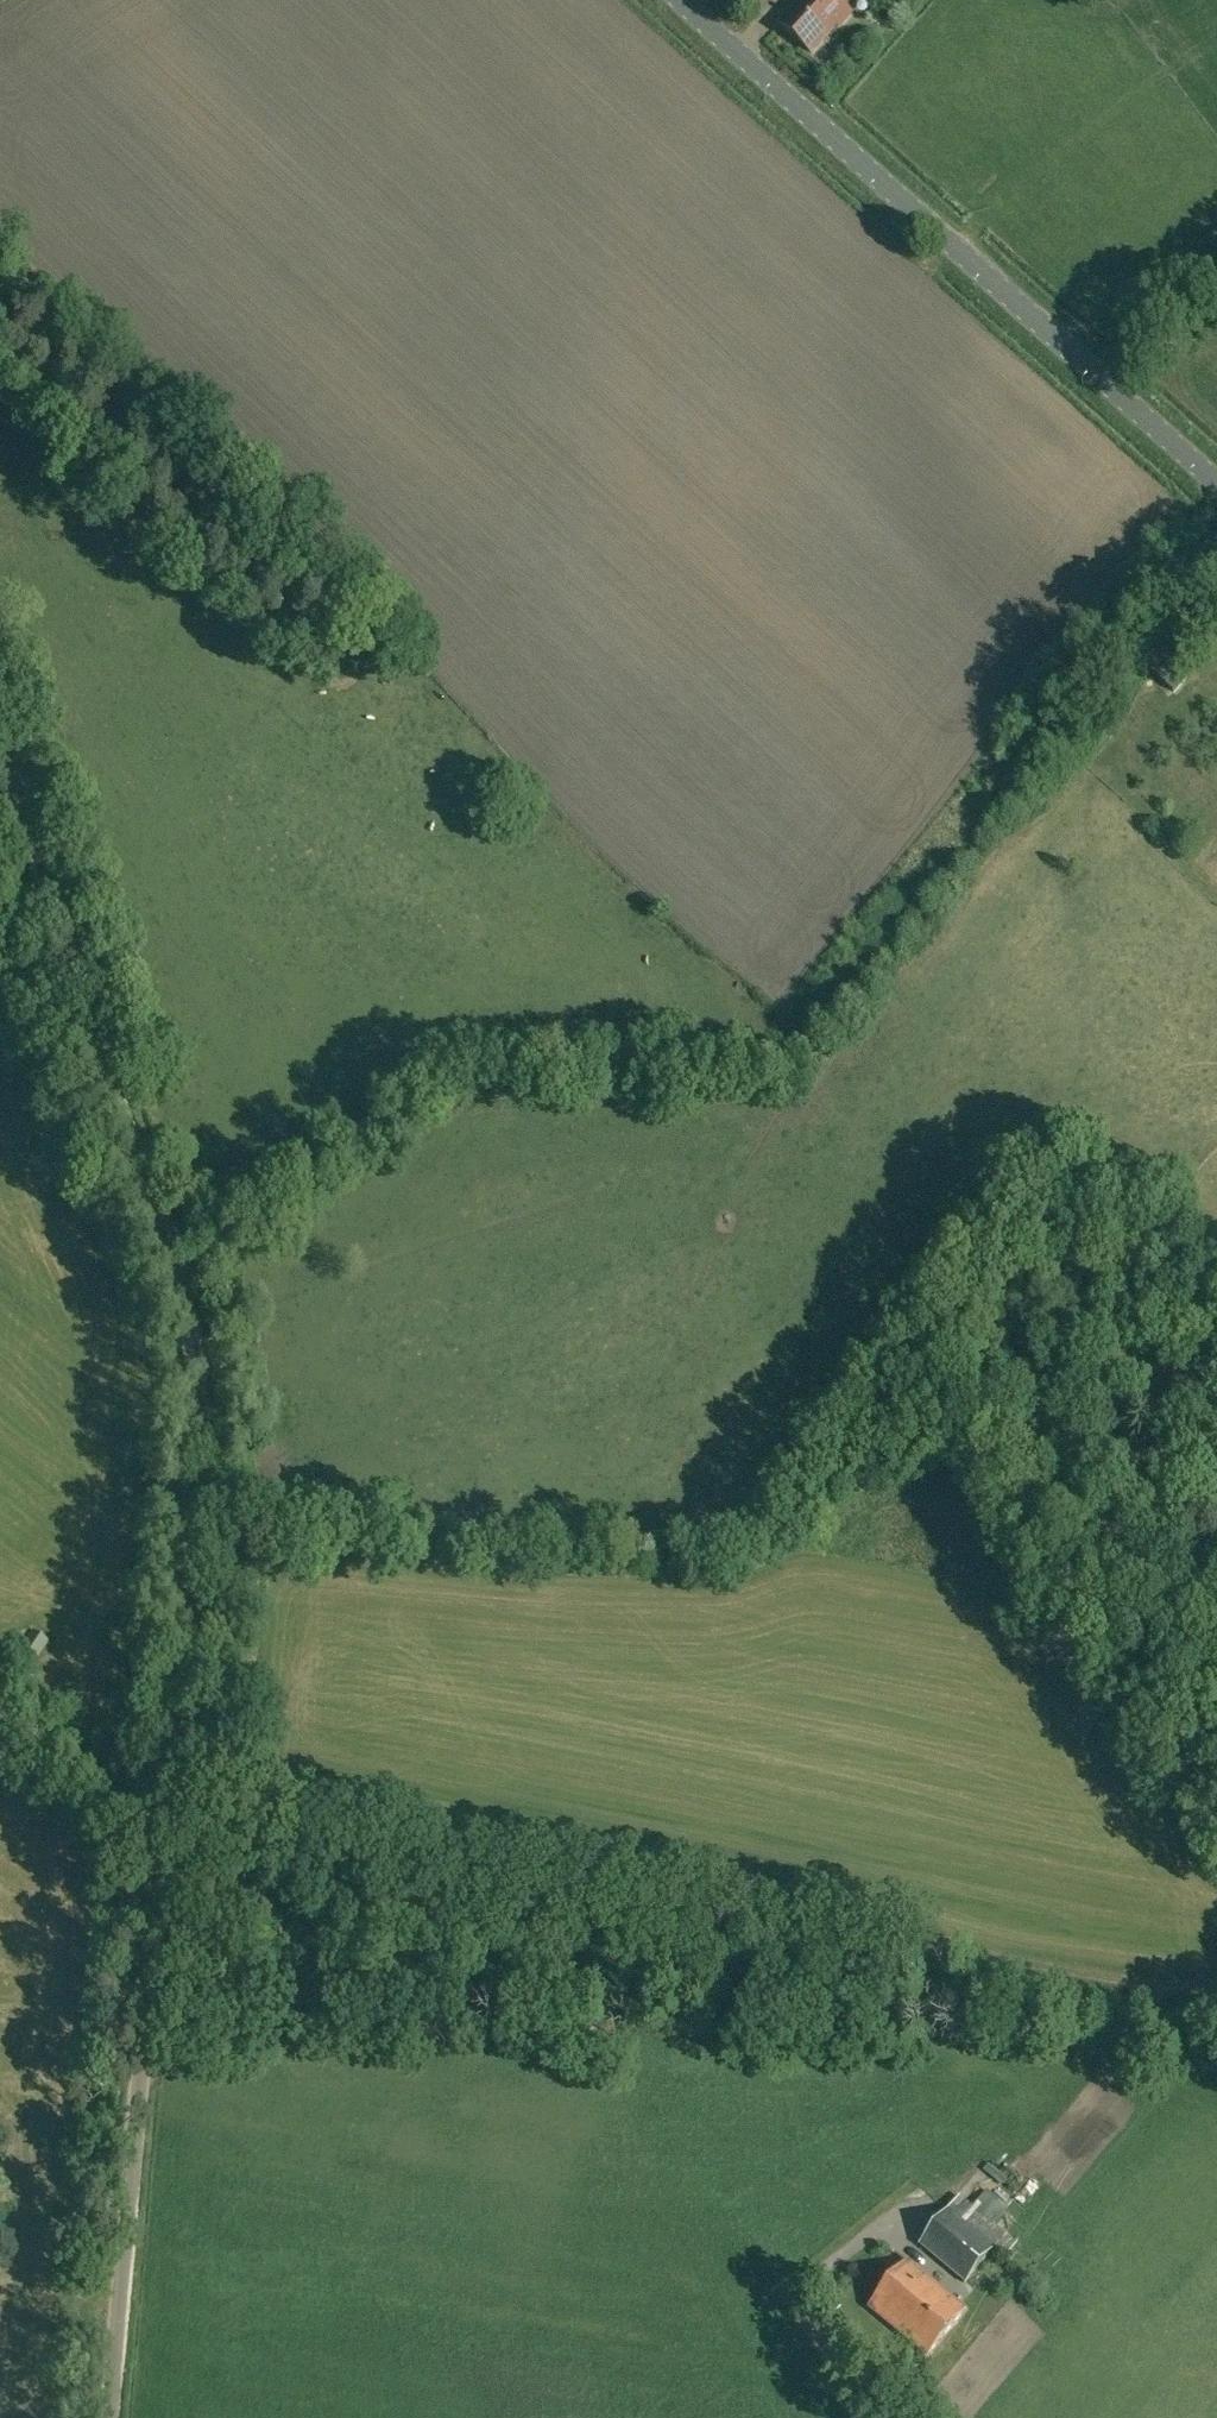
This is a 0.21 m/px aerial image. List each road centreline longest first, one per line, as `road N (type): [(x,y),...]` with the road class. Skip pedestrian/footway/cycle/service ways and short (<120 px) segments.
road 1 (tertiary): [(108,2417),(156,1819),(201,1377),(171,1241),(0,729)]
road 2 (tertiary): [(1216,489),(676,0)]
road 3 (track): [(156,1819),(0,1699)]

